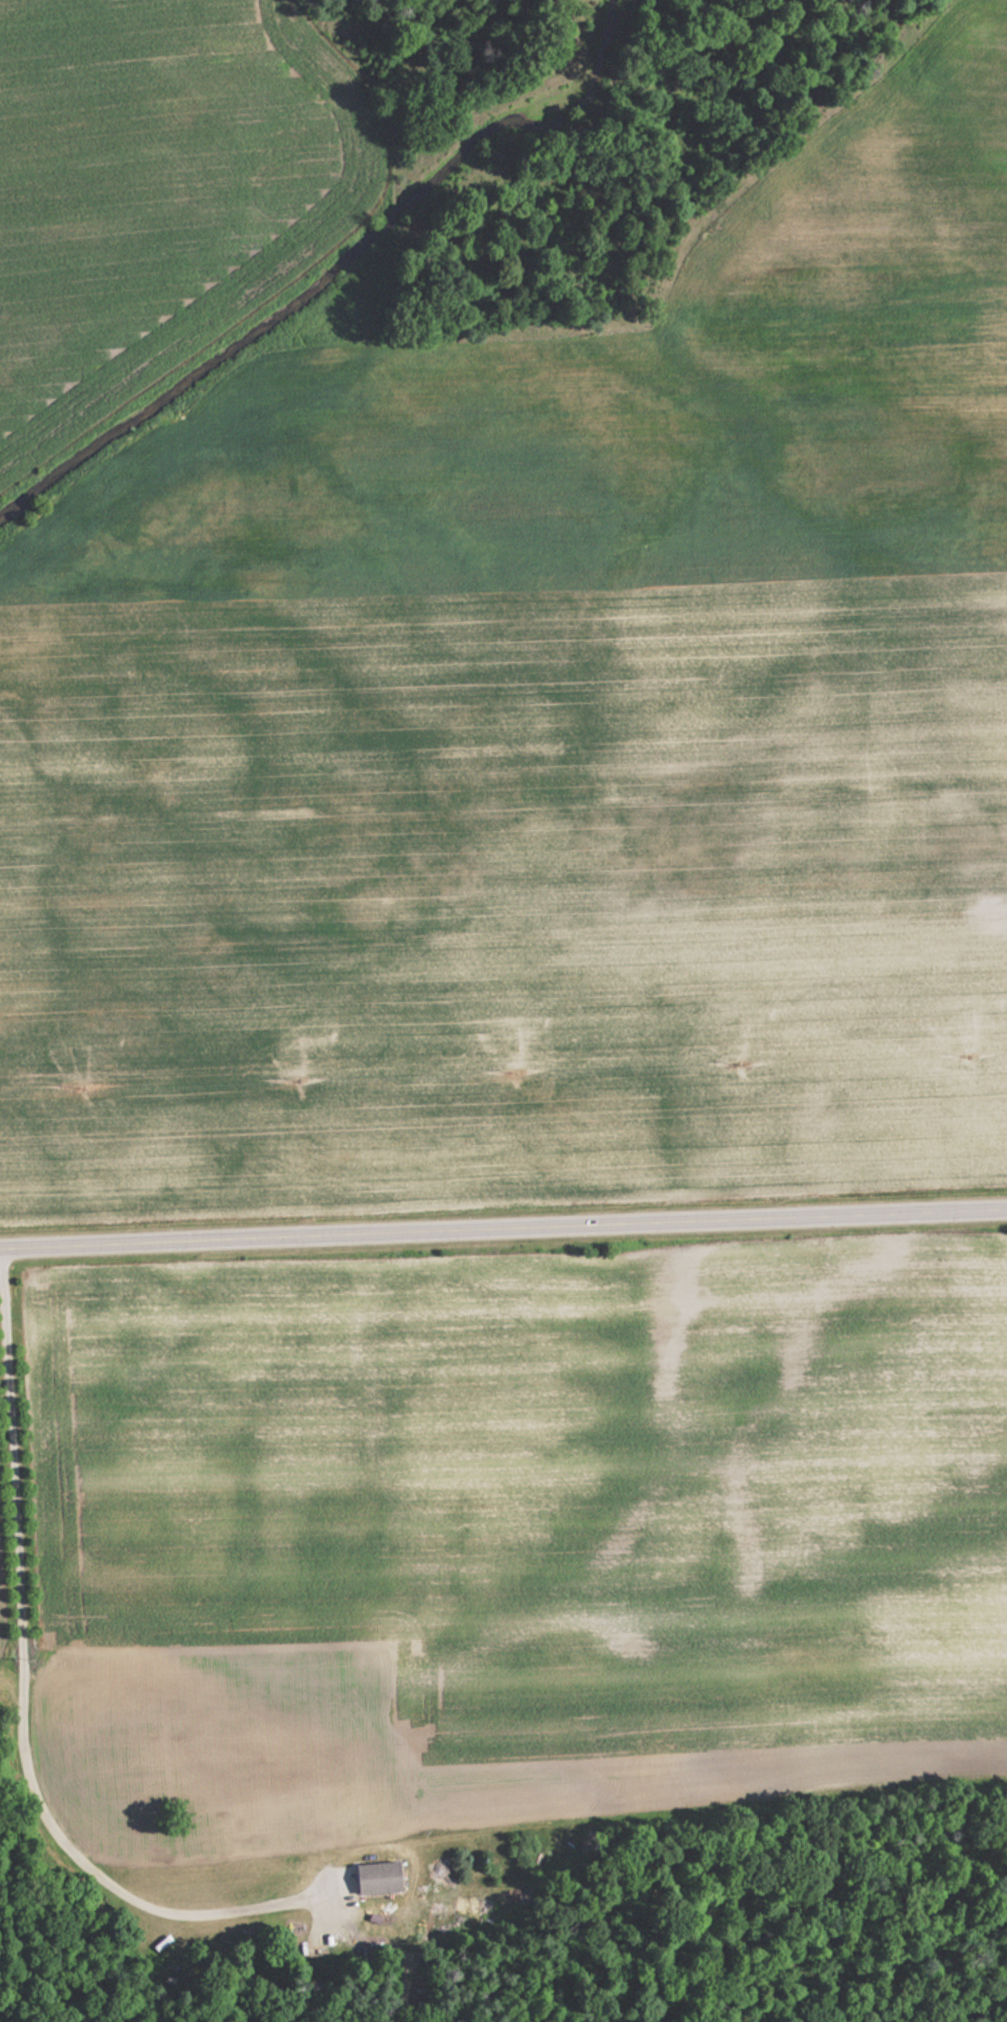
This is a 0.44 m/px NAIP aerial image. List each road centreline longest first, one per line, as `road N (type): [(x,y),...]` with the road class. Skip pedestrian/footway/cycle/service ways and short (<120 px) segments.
road 1 (tertiary): [(0,1243),(1006,1204)]

